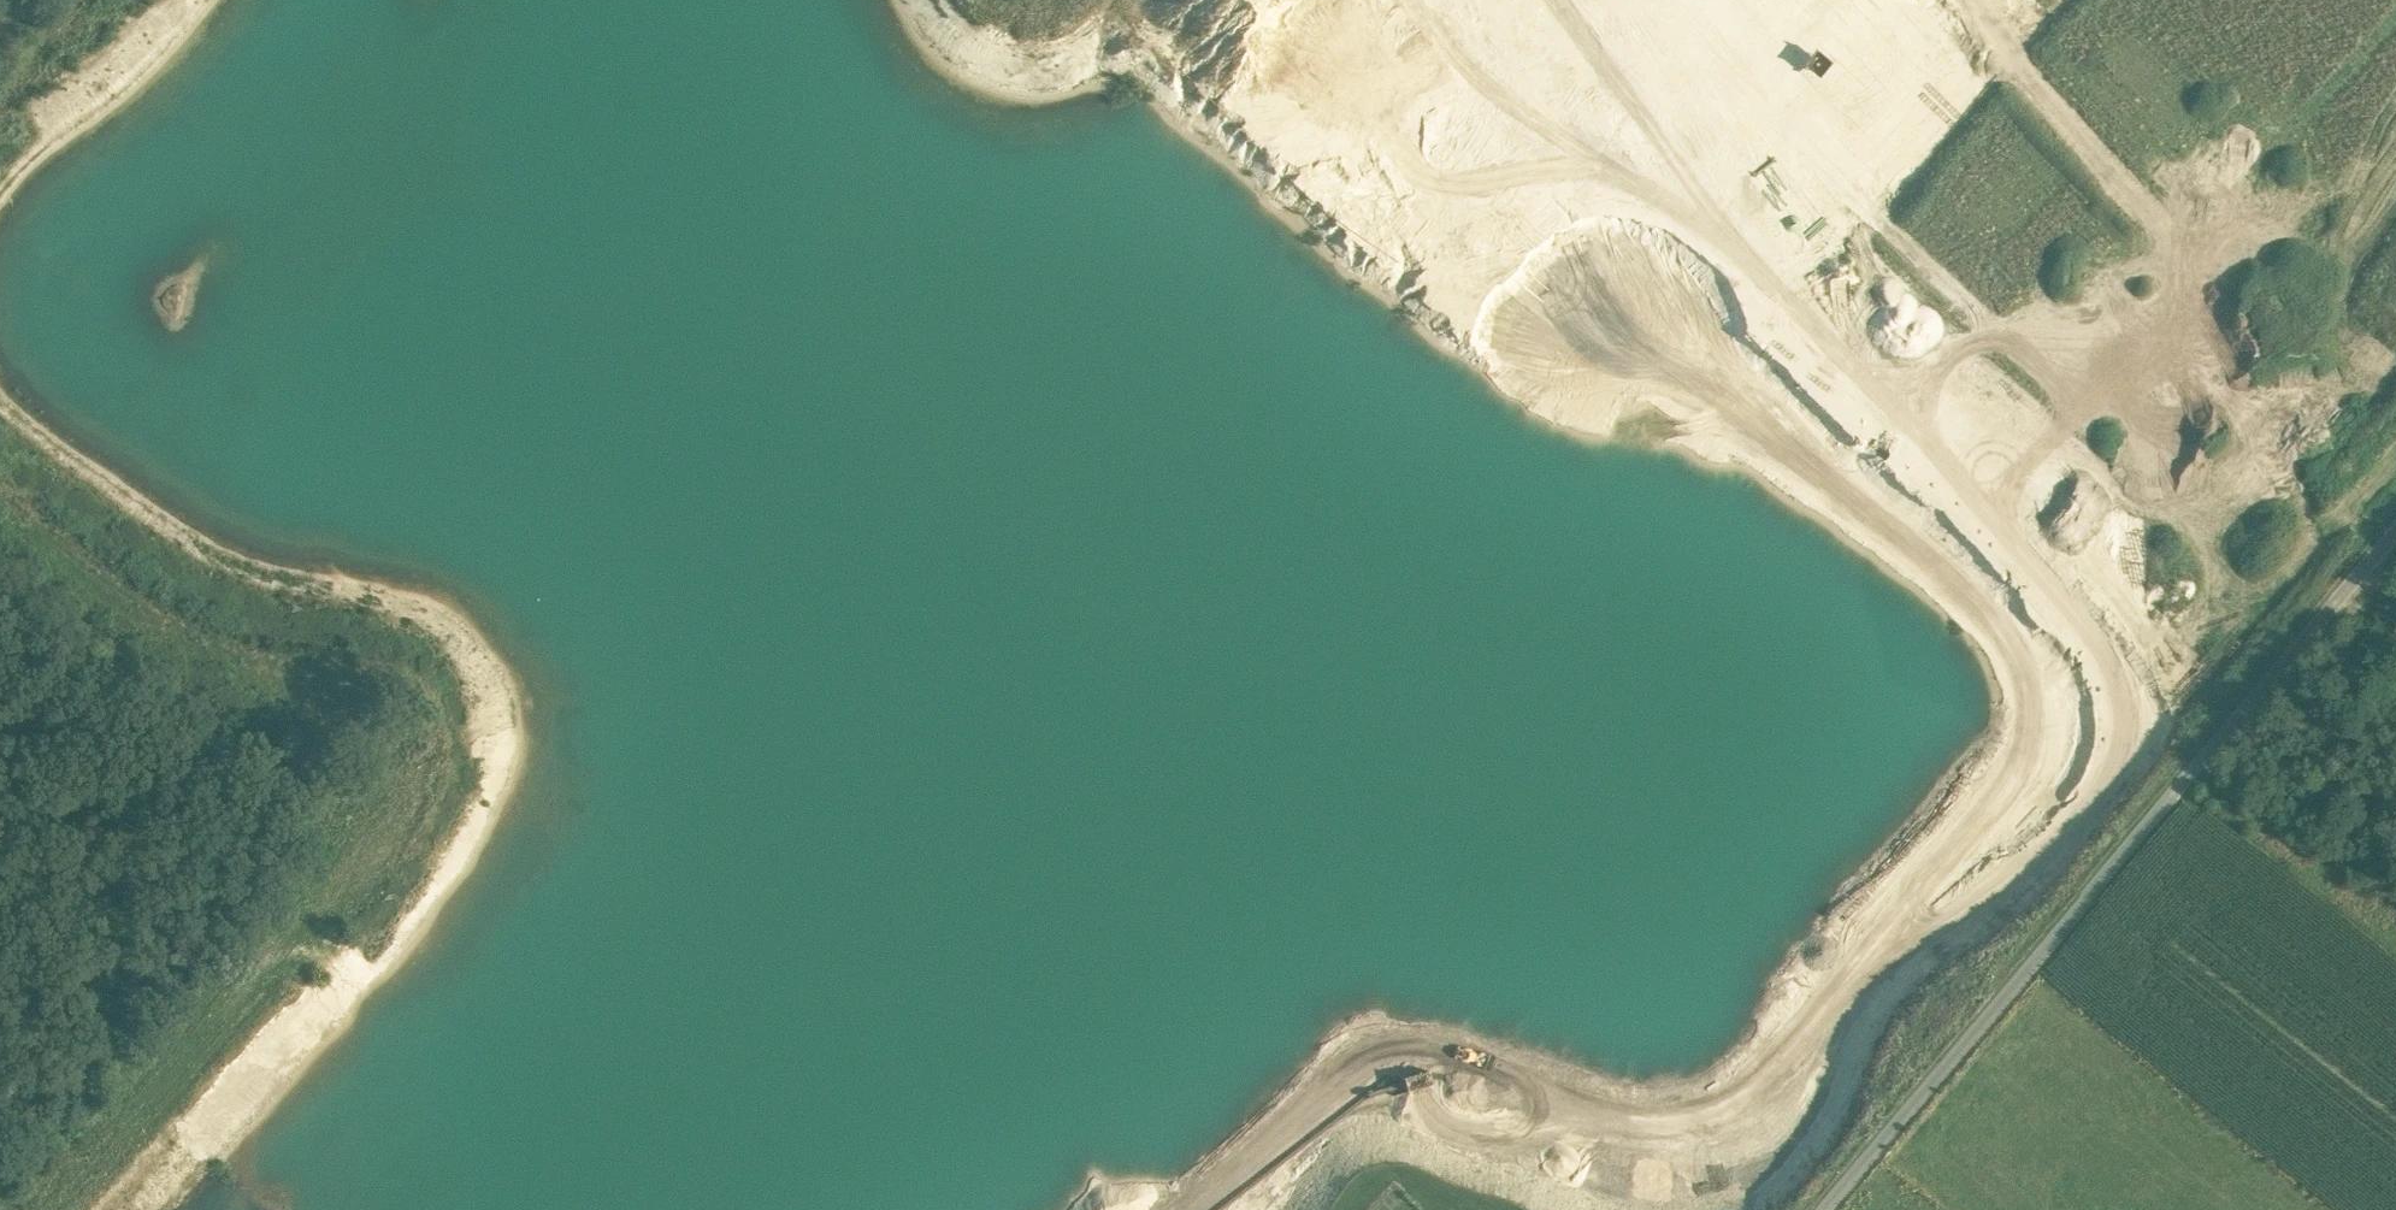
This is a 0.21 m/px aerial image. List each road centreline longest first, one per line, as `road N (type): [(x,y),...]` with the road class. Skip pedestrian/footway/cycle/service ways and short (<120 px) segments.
road 1 (track): [(1833,1209),(2395,537)]
road 2 (track): [(0,1187),(40,1153),(103,1066),(127,920),(120,821),(47,706),(0,666)]

